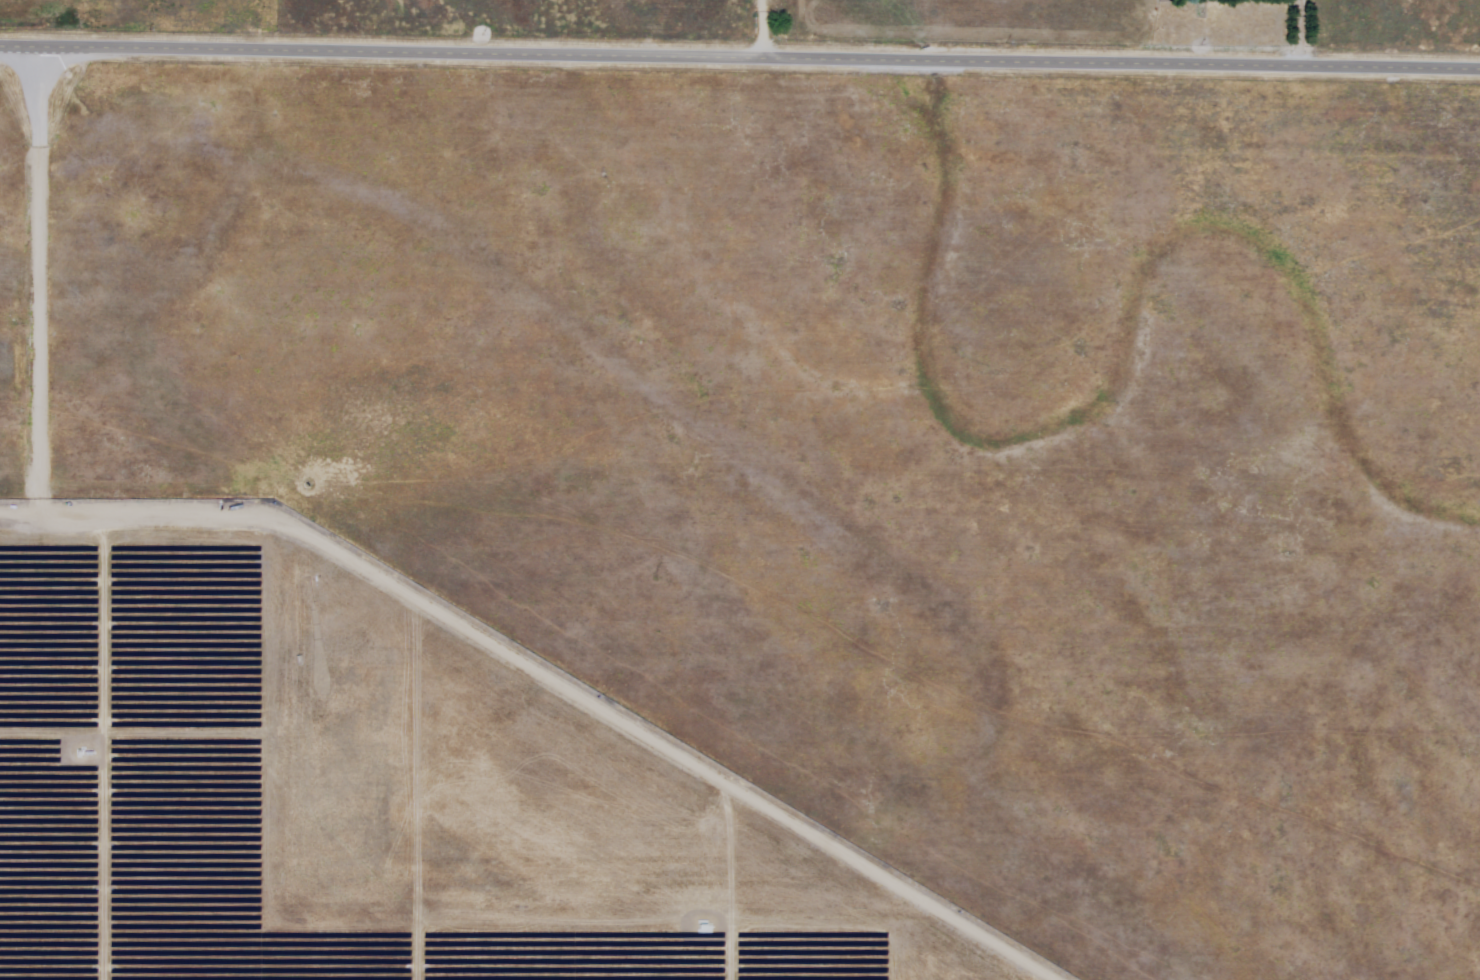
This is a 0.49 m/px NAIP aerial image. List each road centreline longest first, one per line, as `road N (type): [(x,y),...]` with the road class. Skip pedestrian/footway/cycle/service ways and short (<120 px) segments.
road 1 (secondary): [(1479,70),(0,47)]

